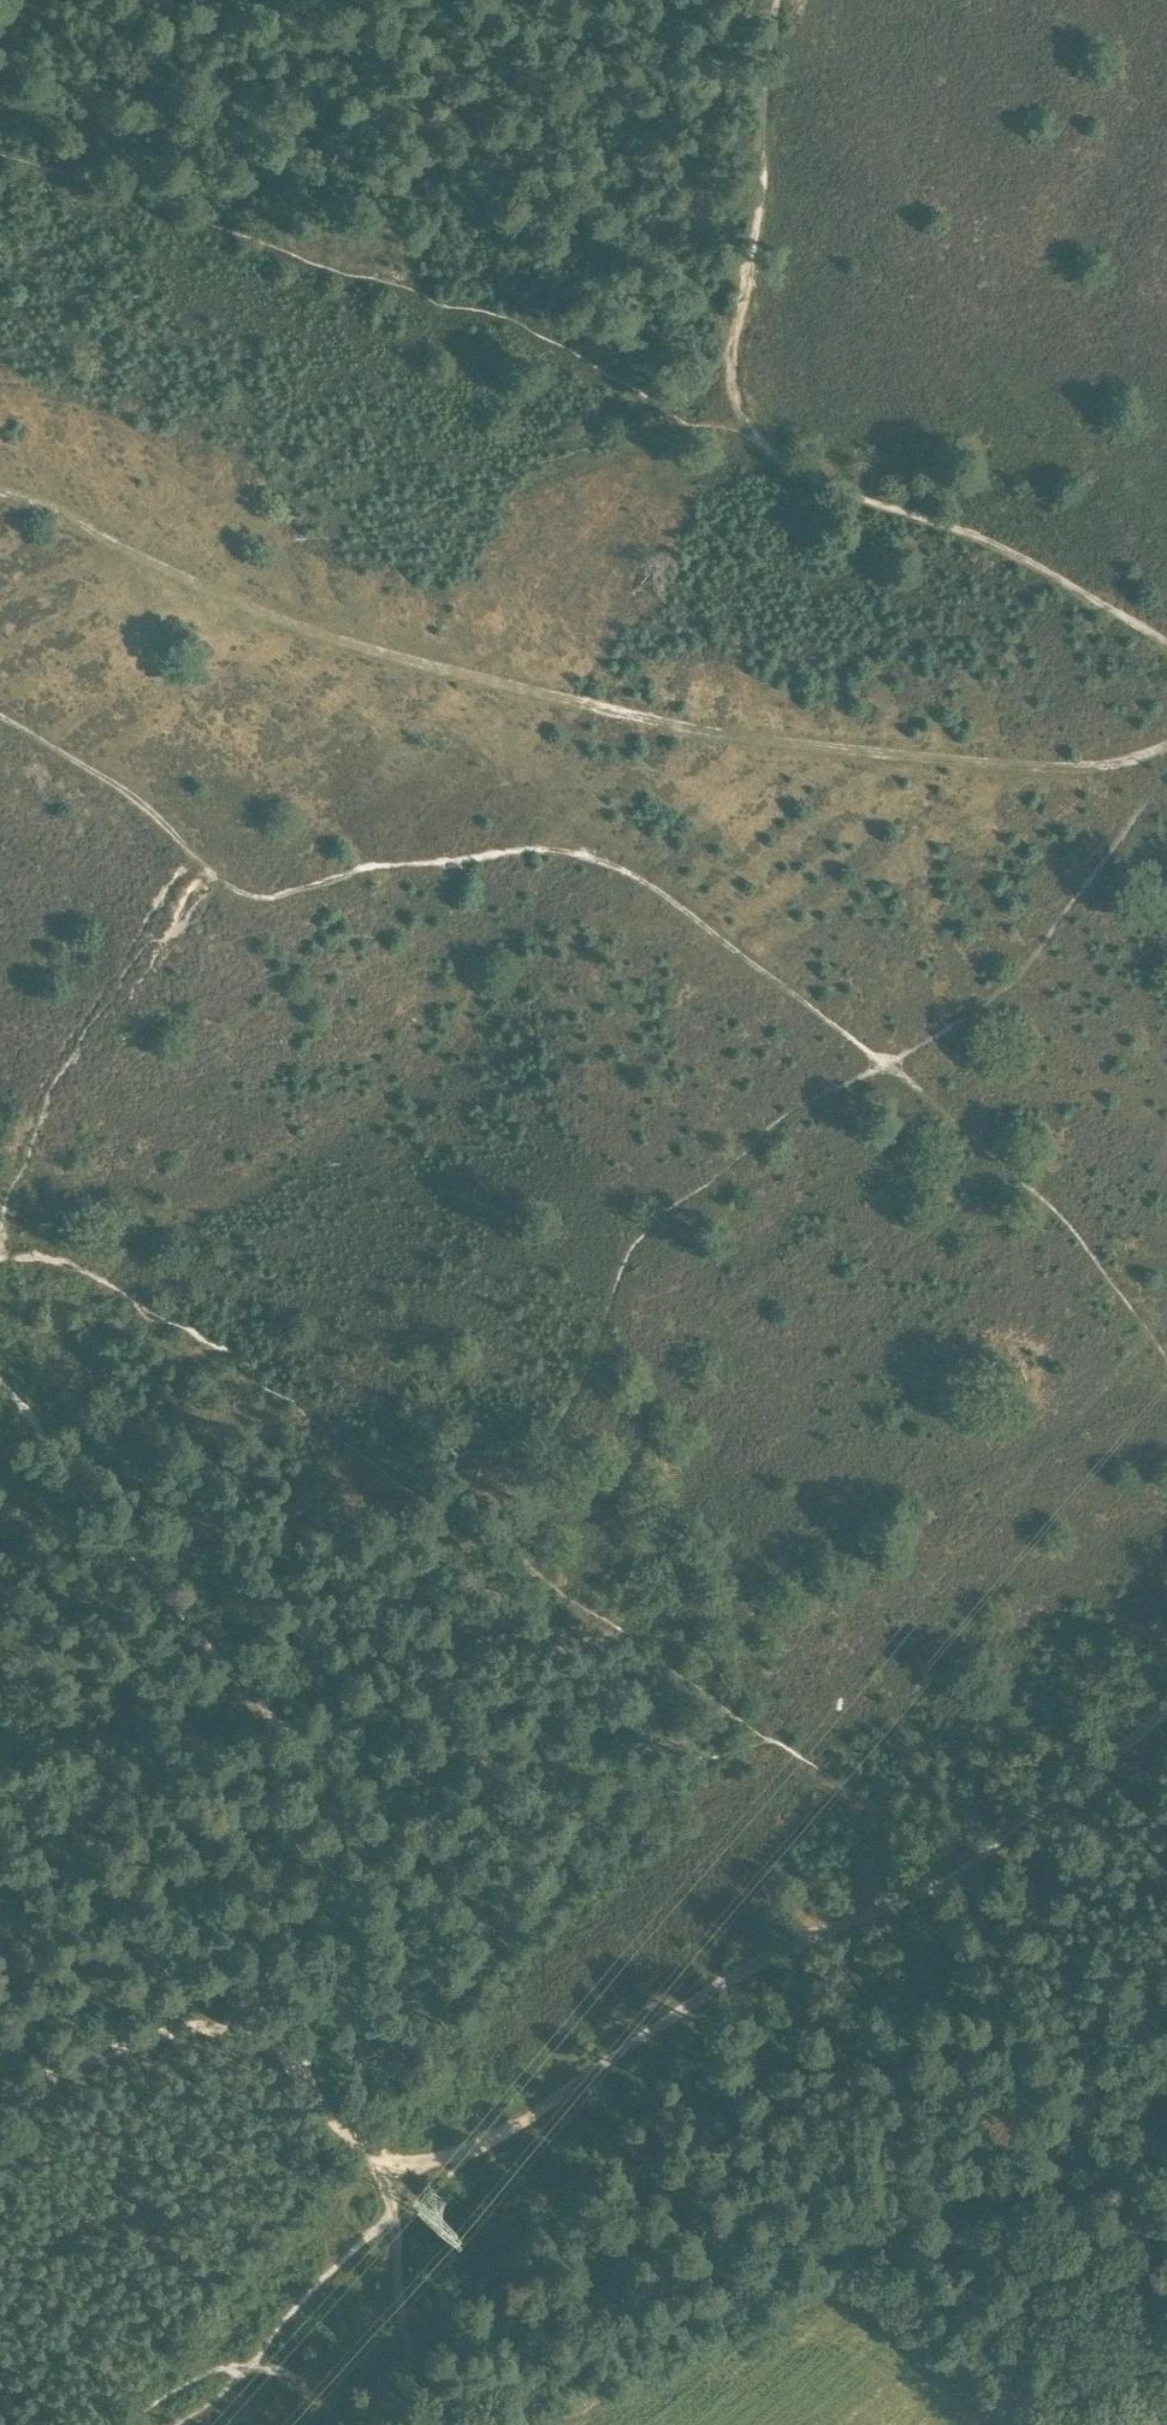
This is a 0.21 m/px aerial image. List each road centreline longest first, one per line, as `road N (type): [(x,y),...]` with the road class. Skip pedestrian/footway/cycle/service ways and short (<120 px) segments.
road 1 (track): [(738,403),(734,341),(756,219),(777,0)]
road 2 (track): [(180,2424),(241,2377),(306,2385),(369,2424)]

